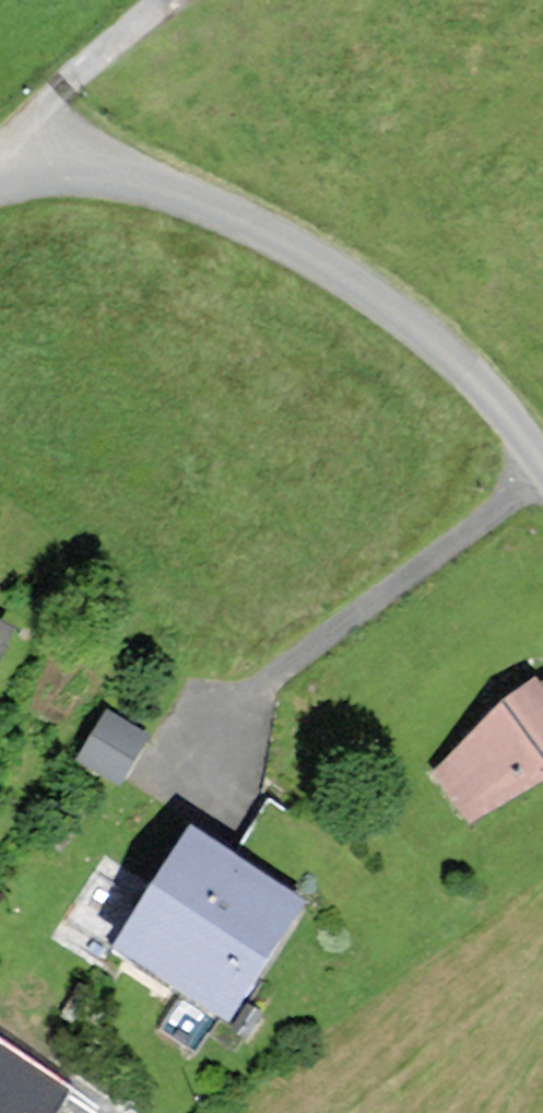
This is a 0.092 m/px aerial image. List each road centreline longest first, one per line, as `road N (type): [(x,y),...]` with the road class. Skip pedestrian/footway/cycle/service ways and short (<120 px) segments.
road 1 (unclassified): [(542,459),(508,412),(423,332),(286,243),(108,170),(59,163),(0,174)]
road 2 (track): [(166,0),(26,122),(12,169)]

